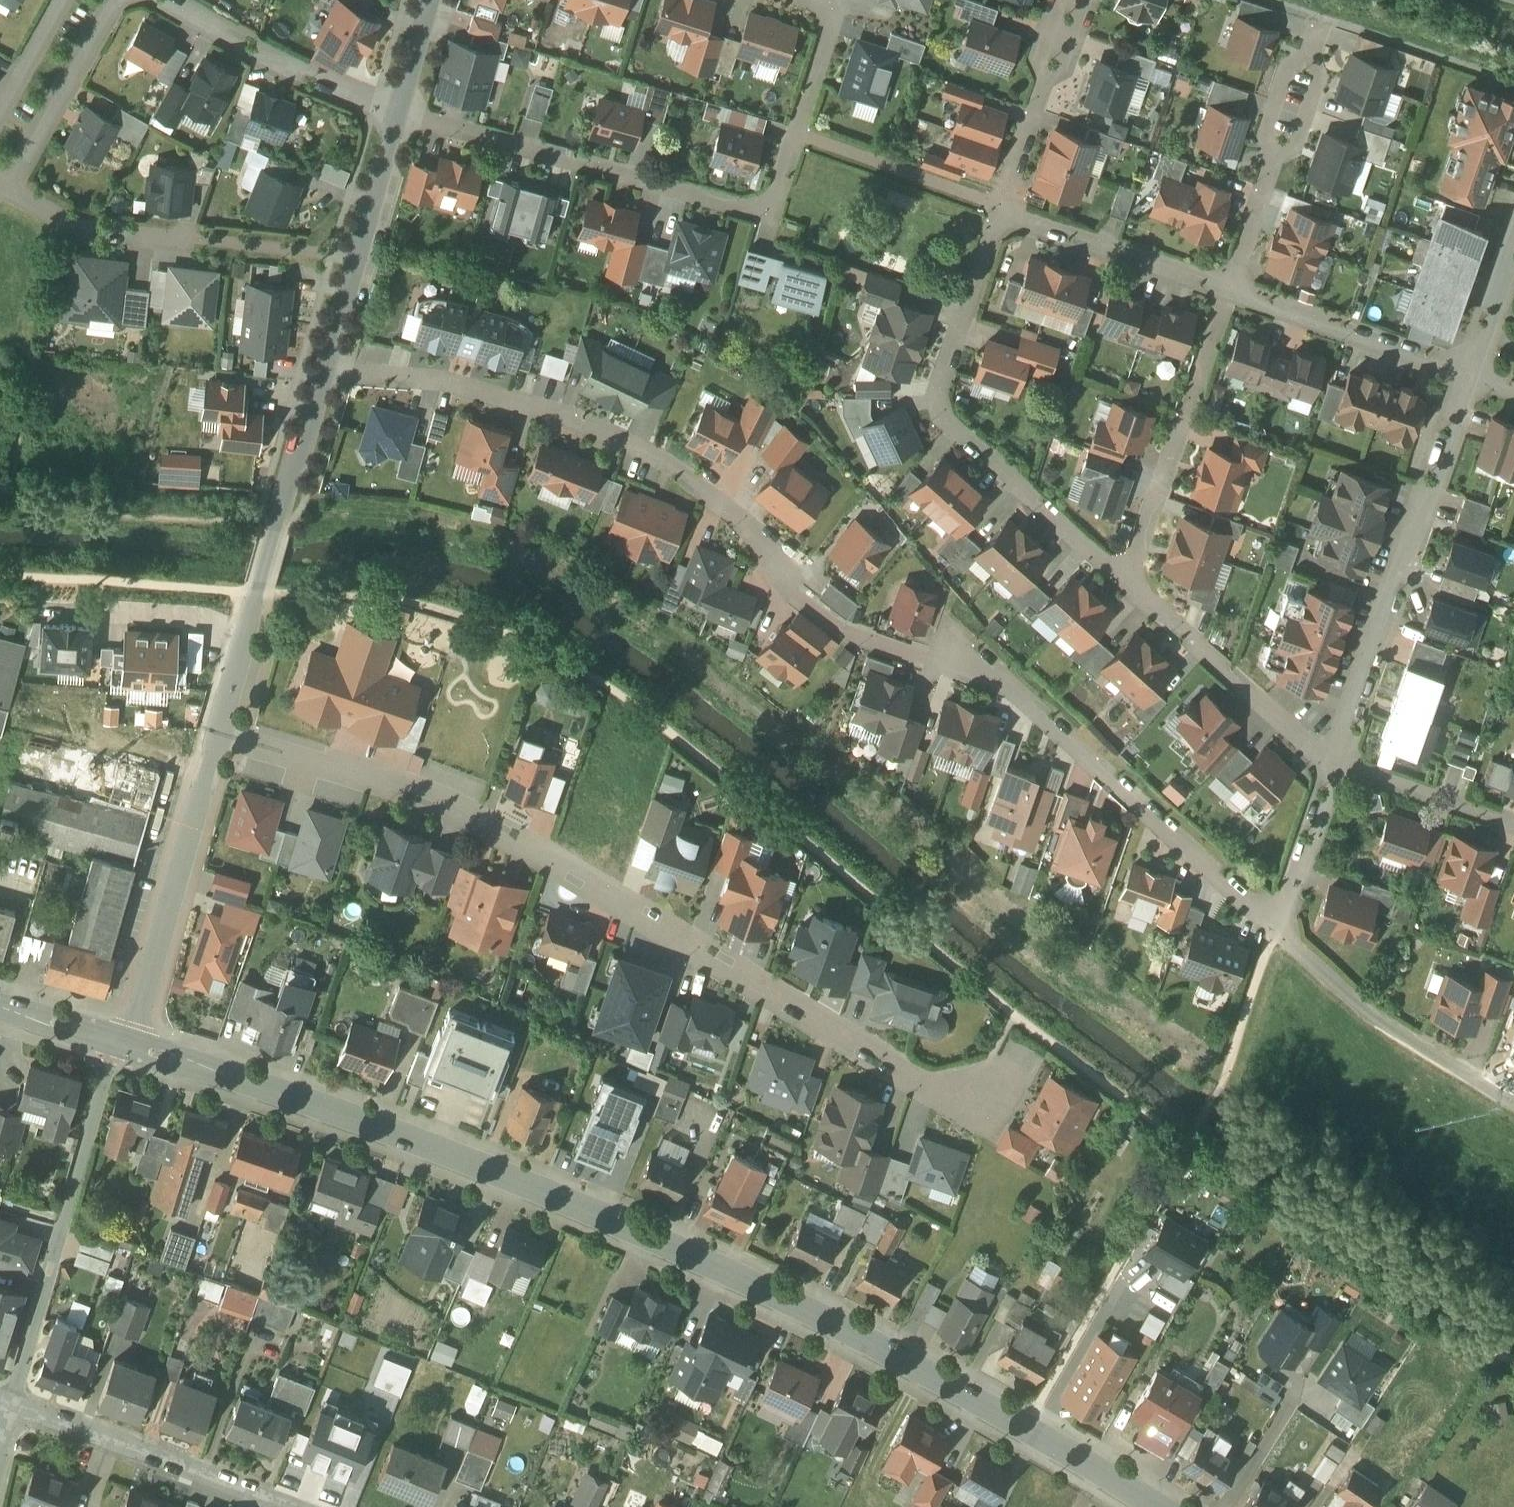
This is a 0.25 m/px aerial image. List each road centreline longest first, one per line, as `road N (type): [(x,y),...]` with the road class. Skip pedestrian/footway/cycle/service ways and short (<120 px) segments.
road 1 (tertiary): [(1156,1506),(1025,1430),(675,1251),(488,1173),(125,1044)]
road 2 (residential): [(218,735),(438,797),(482,829),(594,882),(634,916),(731,975),(779,993),(906,1076),(928,1089),(991,1098)]
road 3 (residential): [(797,0),(834,12),(767,217),(399,113)]
road 4 (residential): [(781,576),(777,558),(745,524),(676,465),(465,386),(398,372),(324,371)]
road 5 (residential): [(1001,209),(950,340),(936,404),(1043,514),(1126,580)]
road 6 (residential): [(954,658),(1001,682),(1277,931)]
road 7 (residential): [(1335,761),(1468,376)]
road 8 (tertiary): [(324,371),(218,735)]
road 9 (residential): [(125,1044),(105,1079),(11,1403)]
road 10 (tertiary): [(218,735),(125,1044)]
road 11 (residential): [(11,1403),(291,1506)]
road 12 (residential): [(1277,931),(1384,1023),(1513,1103)]
road 13 (residential): [(1126,580),(1300,739),(1335,761)]
road 14 (tertiary): [(399,113),(324,371)]
road 15 (residential): [(399,113),(168,0)]
road 16 (residential): [(1228,289),(1468,376)]
road 17 (residential): [(1001,209),(1228,289)]
road 18 (residential): [(11,189),(116,0)]
road 19 (residential): [(195,239),(78,227),(11,189)]
road 20 (residential): [(1335,761),(1513,824)]
road 21 (residential): [(1277,931),(1335,761)]
road 22 (residential): [(1184,417),(1126,580)]
road 23 (residential): [(1468,376),(1513,236)]
road 24 (residential): [(1046,77),(1001,209)]
road 25 (residential): [(1271,163),(1228,289)]
road 26 (tertiary): [(125,1044),(0,1008)]
road 27 (residential): [(1271,163),(1296,146),(1322,75),(1310,54)]
road 28 (residential): [(63,0),(0,109)]
road 29 (residential): [(1310,54),(1289,67),(1266,137),(1271,163)]

